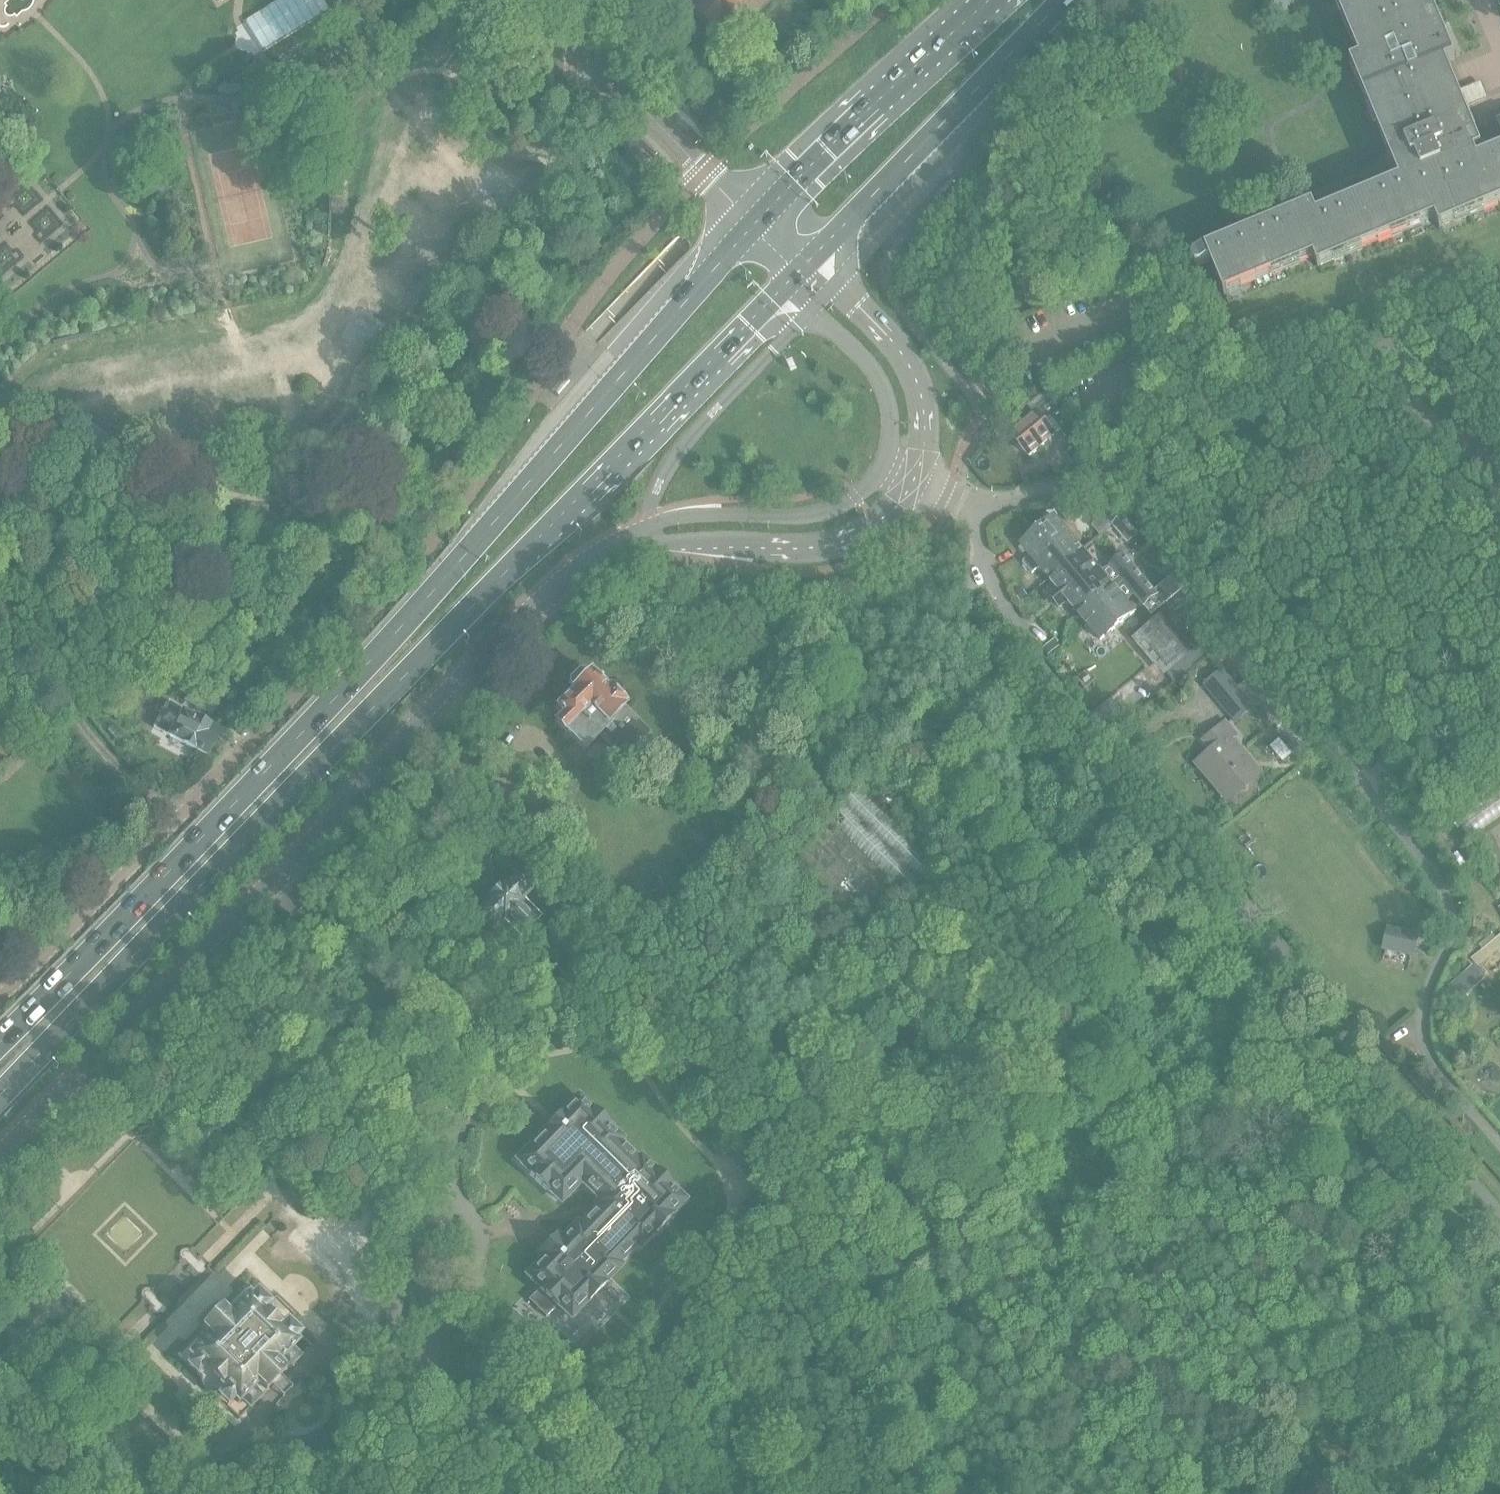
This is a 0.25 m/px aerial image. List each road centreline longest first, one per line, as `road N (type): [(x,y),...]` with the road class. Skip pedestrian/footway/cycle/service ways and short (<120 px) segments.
road 1 (primary): [(0,1097),(788,282)]
road 2 (primary): [(755,225),(352,677),(0,1044)]
road 3 (unclassified): [(0,1152),(475,659),(575,571),(640,537)]
road 4 (residential): [(1499,304),(1011,505),(980,507),(949,492)]
road 5 (primary): [(806,264),(1065,0)]
road 6 (primary): [(989,0),(755,225)]
road 7 (unclassified): [(640,537),(829,538),(871,517),(908,474)]
road 8 (residential): [(193,802),(0,998)]
road 9 (unclassified): [(886,464),(842,507),(804,517),(667,520),(640,537)]
road 10 (unclassified): [(908,474),(918,438),(911,385),(883,341),(806,264)]
road 11 (residential): [(705,172),(536,0)]
road 12 (unclassified): [(788,282),(865,360),(883,392),(891,416),(886,464)]

